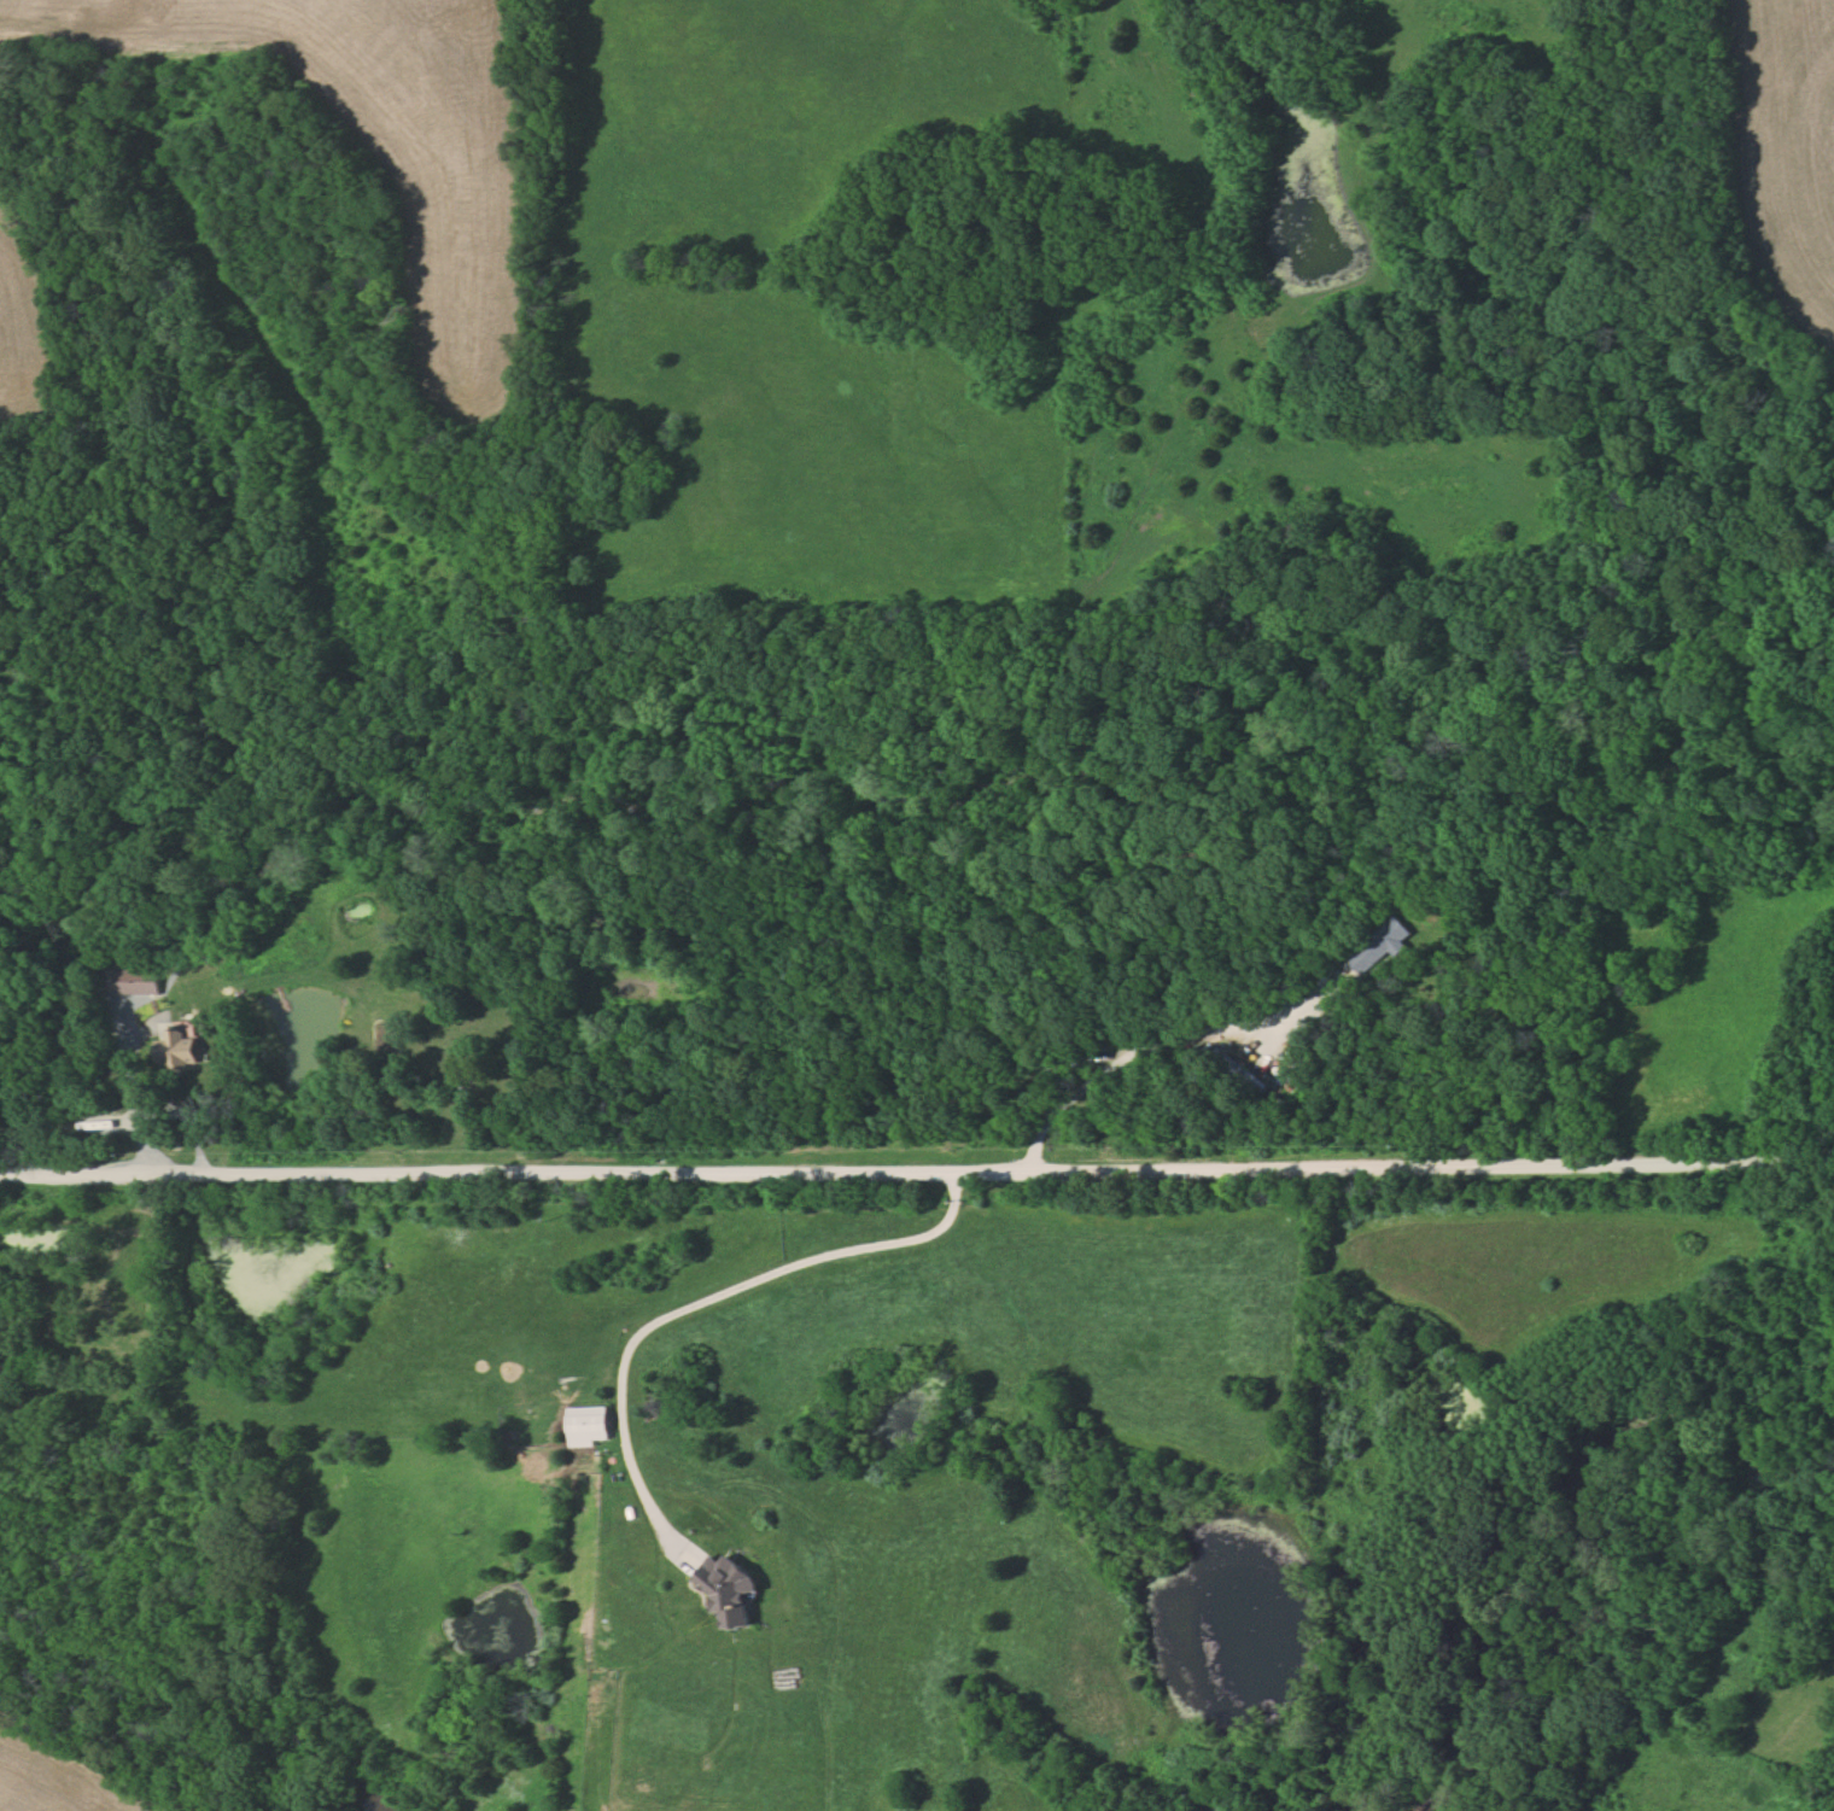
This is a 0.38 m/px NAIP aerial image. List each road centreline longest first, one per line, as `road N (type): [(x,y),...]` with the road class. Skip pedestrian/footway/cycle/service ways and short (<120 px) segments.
road 1 (residential): [(0,1178),(1833,1158)]

